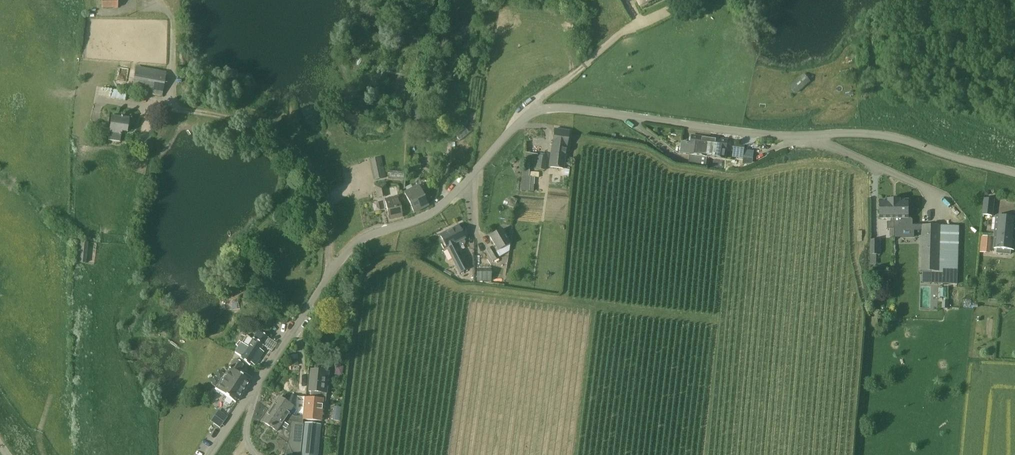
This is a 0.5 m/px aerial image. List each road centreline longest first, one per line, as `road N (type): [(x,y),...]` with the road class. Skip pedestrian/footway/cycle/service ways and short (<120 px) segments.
road 1 (unclassified): [(258,382),(349,248),(437,210),(536,111),(570,108),(784,136),(866,133),(1014,173)]

